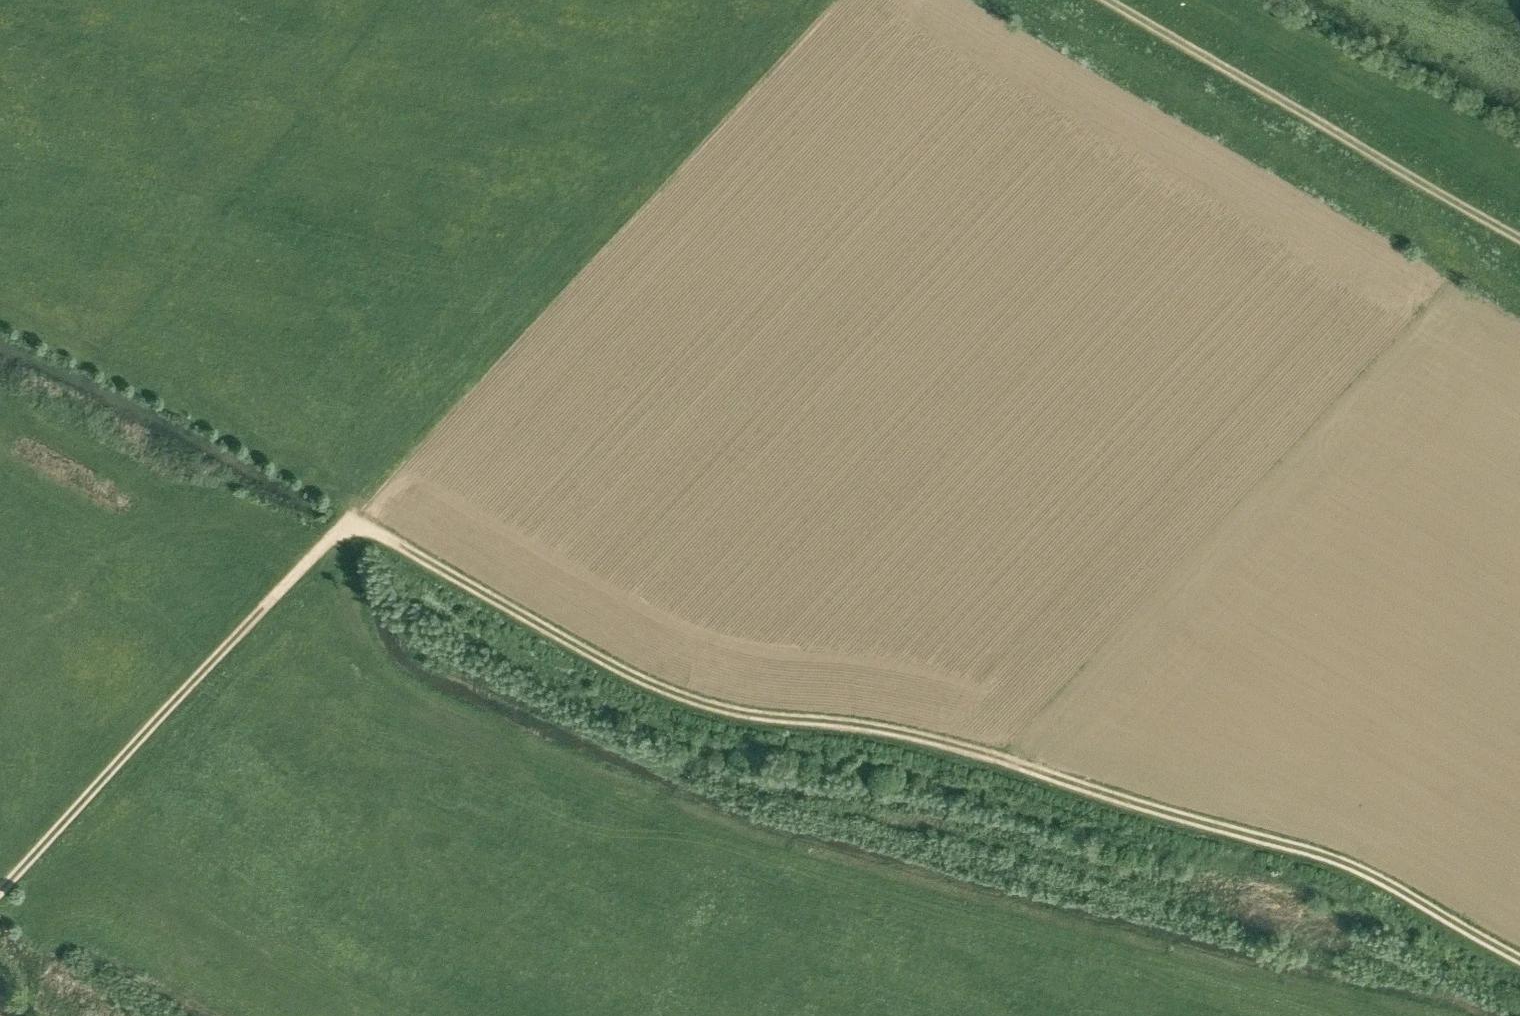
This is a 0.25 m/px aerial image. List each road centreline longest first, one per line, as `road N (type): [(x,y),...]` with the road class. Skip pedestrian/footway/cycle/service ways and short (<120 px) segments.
road 1 (track): [(0,890),(332,536),(356,525),(689,698),(925,737),(1303,848),(1382,880),(1519,957)]
road 2 (track): [(1110,0),(1519,237)]

